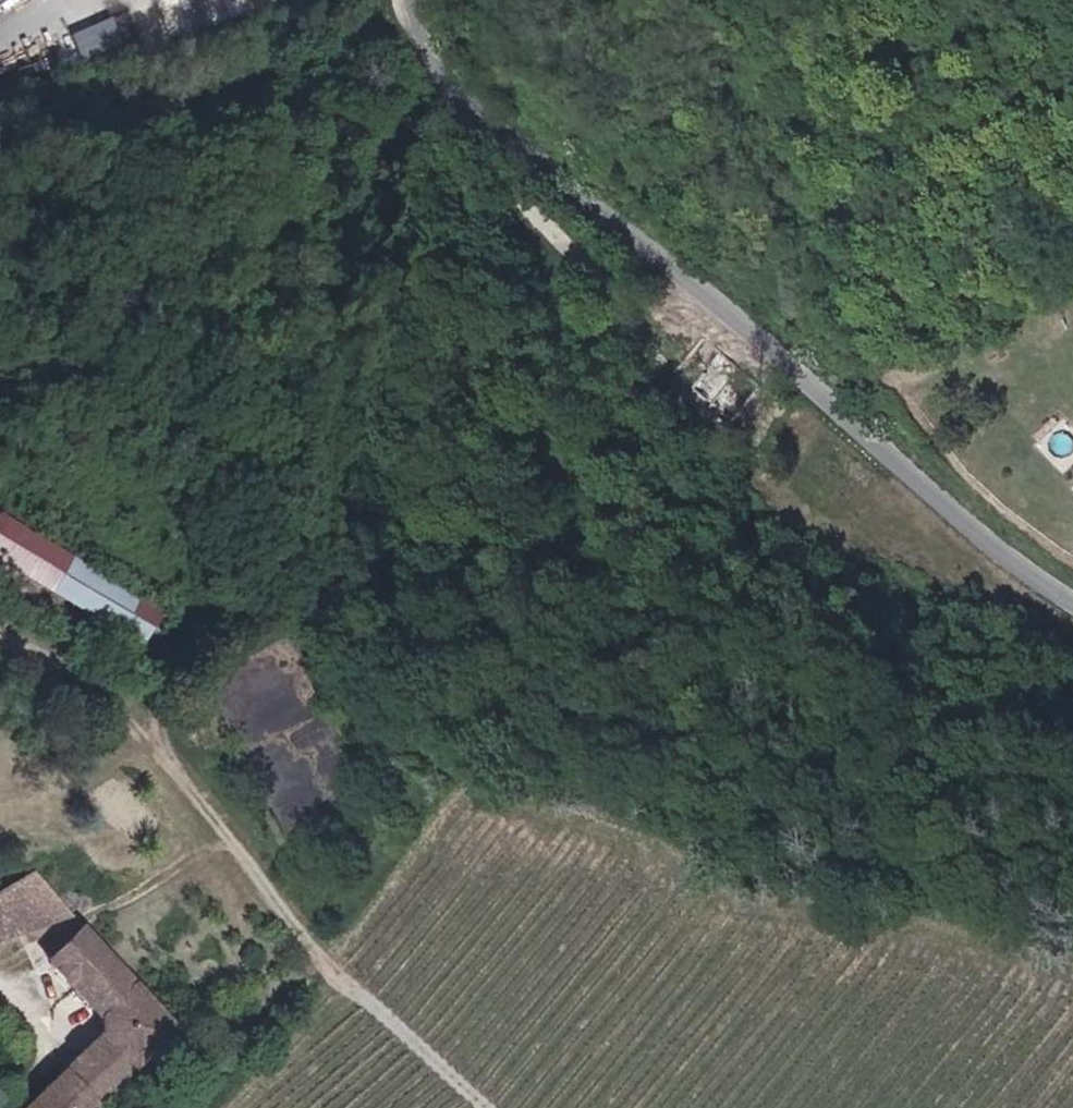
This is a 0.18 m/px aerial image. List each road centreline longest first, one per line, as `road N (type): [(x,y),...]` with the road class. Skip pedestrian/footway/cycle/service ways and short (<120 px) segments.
road 1 (unclassified): [(416,0),(457,87),(757,325),(982,530),(1072,596)]
road 2 (track): [(487,1107),(344,980),(119,700),(0,628)]
road 3 (track): [(240,850),(0,968)]

